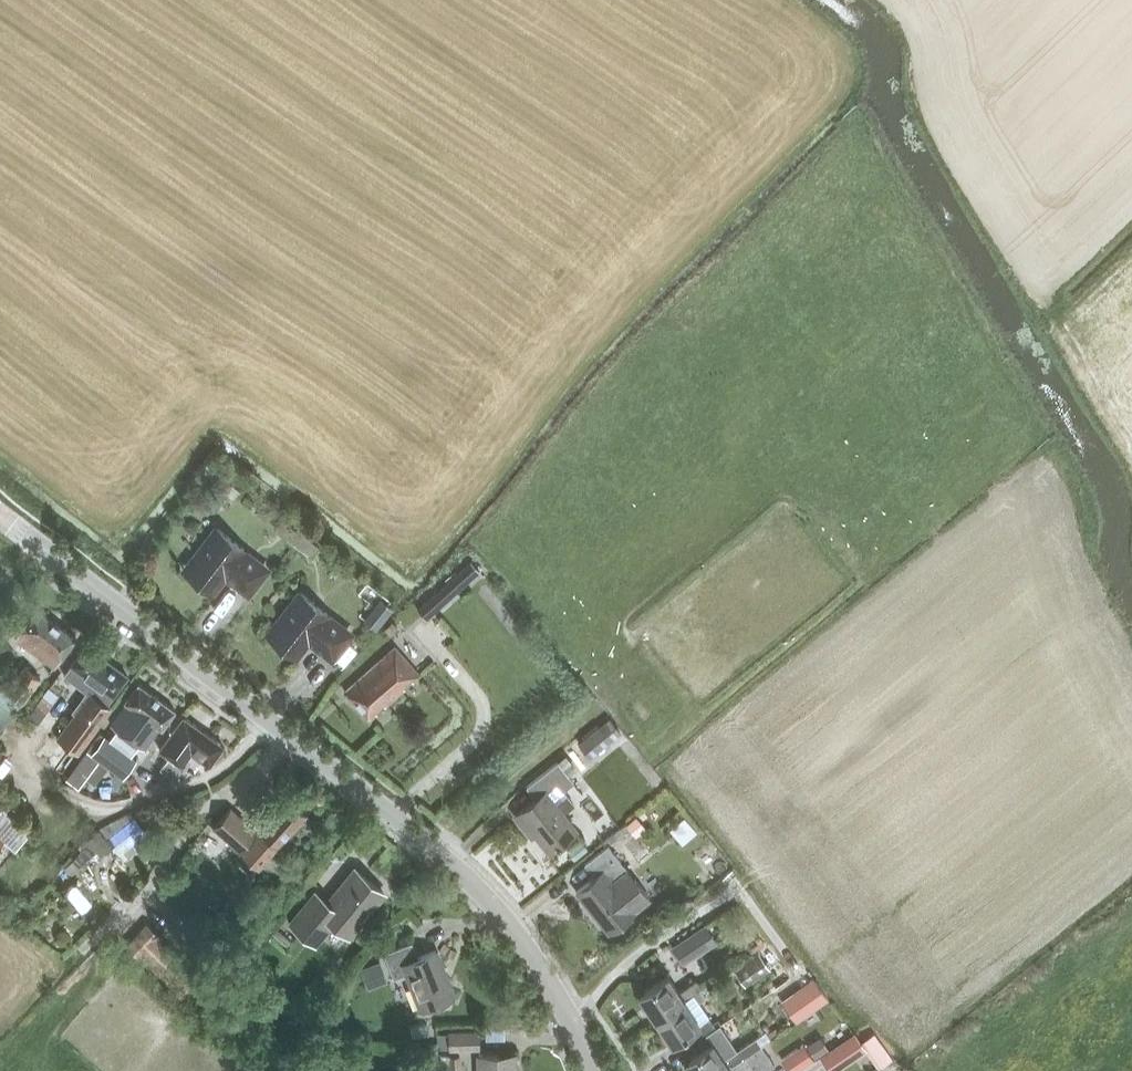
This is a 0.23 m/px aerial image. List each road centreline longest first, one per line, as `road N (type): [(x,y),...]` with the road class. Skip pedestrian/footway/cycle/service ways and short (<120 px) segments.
road 1 (tertiary): [(594,1070),(541,972),(472,884),(0,516)]
road 2 (track): [(625,689),(438,854)]

